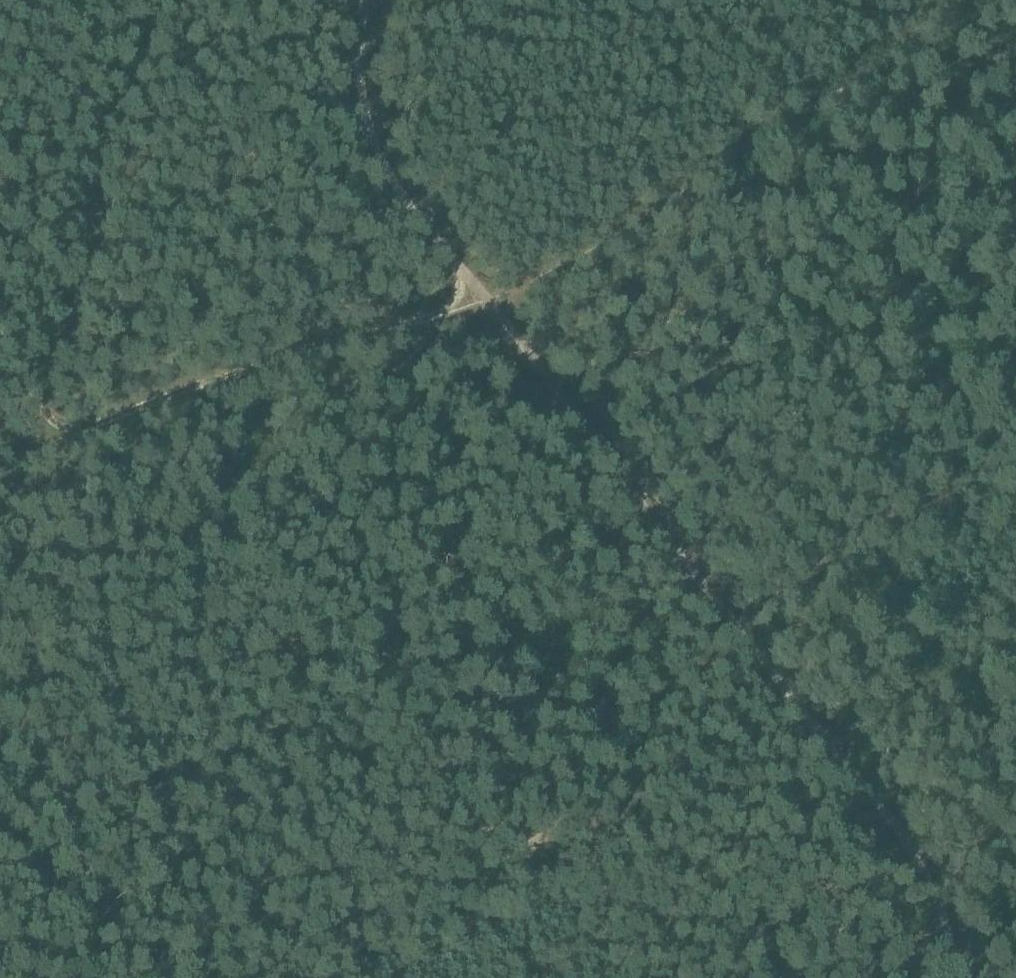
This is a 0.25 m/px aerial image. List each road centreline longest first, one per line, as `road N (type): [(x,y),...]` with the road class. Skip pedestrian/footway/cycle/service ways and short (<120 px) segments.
road 1 (track): [(490,308),(394,324),(0,461)]
road 2 (track): [(69,435),(39,380),(15,357),(0,321)]

